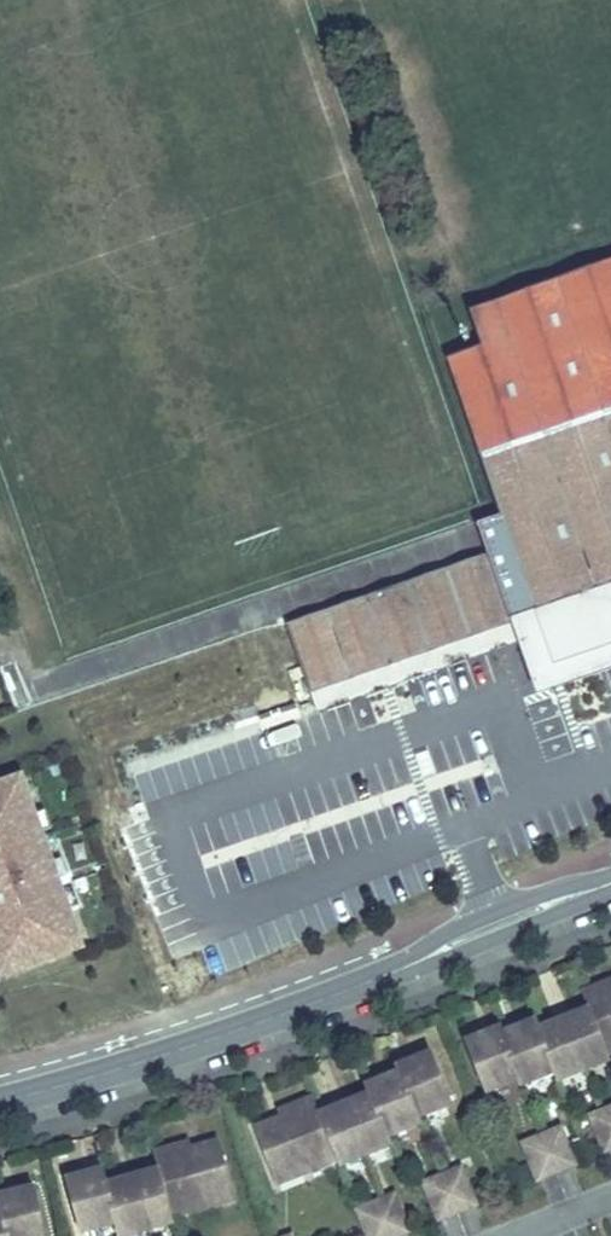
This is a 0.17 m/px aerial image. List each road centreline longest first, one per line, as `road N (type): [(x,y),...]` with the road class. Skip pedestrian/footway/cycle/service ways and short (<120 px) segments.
road 1 (tertiary): [(0,1100),(151,1060),(610,881)]

